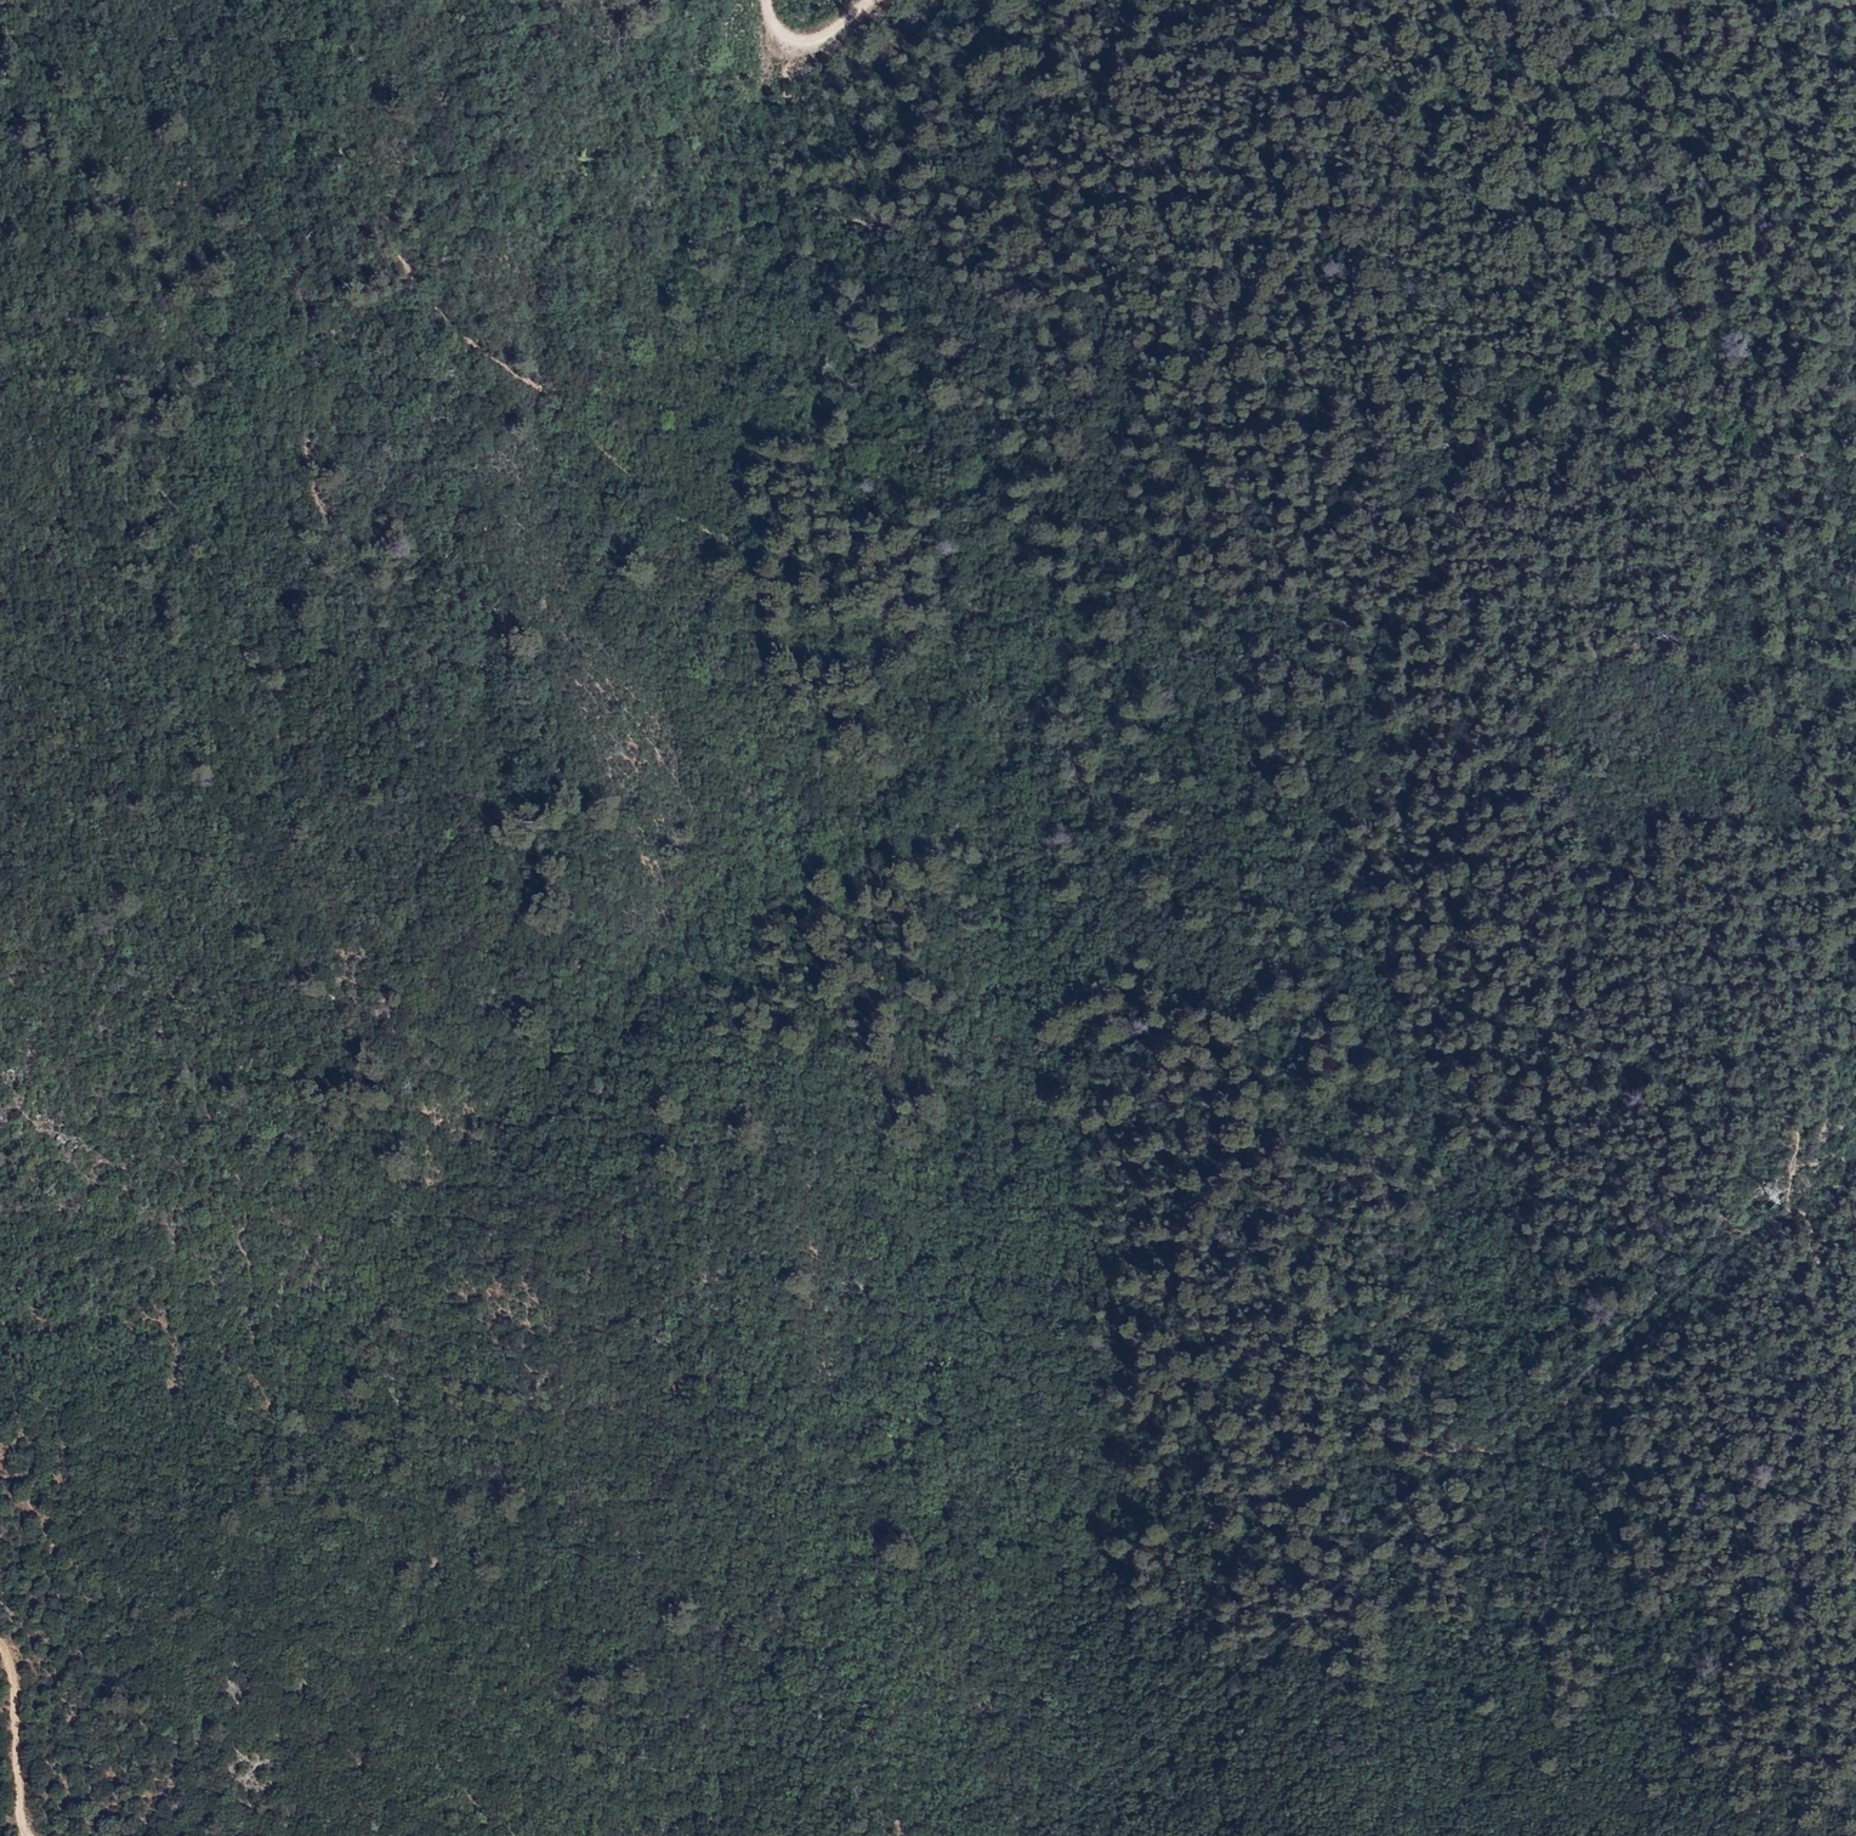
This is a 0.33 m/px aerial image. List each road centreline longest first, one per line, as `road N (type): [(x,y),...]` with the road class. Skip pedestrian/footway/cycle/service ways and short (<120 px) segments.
road 1 (track): [(30,1835),(14,1670),(0,1641)]
road 2 (track): [(868,0),(812,40),(770,23),(769,0)]

